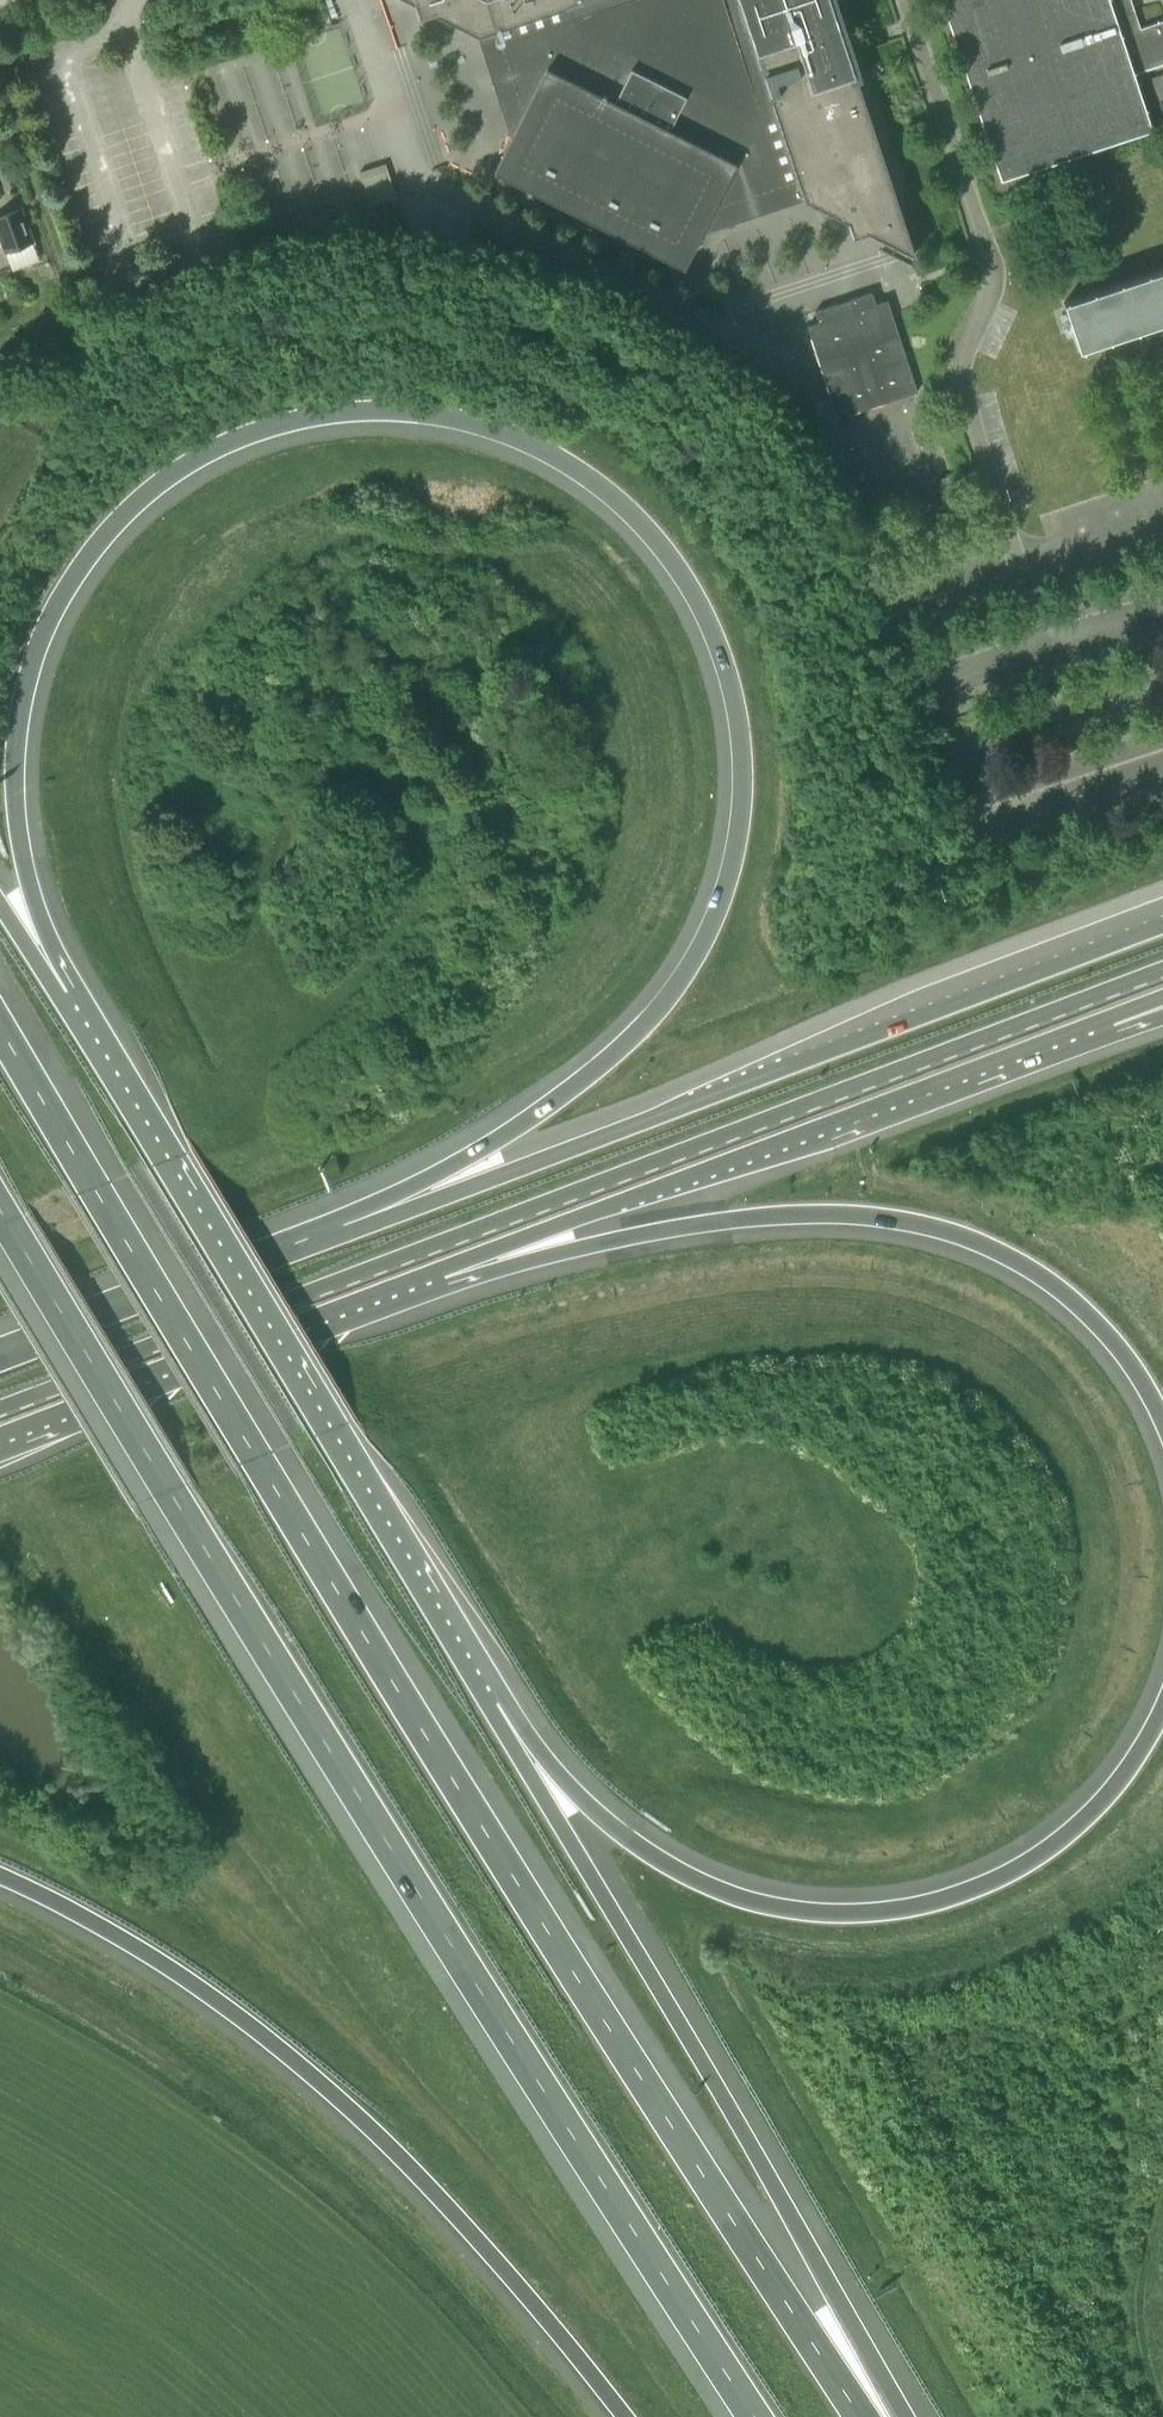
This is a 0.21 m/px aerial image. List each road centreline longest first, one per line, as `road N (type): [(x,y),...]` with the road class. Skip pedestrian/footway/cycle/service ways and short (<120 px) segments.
road 1 (motorway): [(58,993),(23,854),(17,787),(25,693),(61,597),(148,495),(210,452),(274,427),(399,413),(493,431),(544,452),(624,507),(689,588),(736,710),(740,813),(716,921),(653,1016),(594,1071),(526,1120),(342,1225)]
road 2 (motorway): [(863,2416),(255,1457),(0,1027)]
road 3 (motorway): [(0,1209),(356,1792),(755,2416)]
road 4 (primary): [(0,1405),(1162,968)]
road 5 (motorway): [(489,1706),(58,993)]
road 6 (motorway): [(0,1881),(184,1982),(340,2104),(526,2299),(623,2416)]
road 7 (motorway): [(1162,1707),(1091,1812),(1015,1868),(953,1896),(849,1912),(758,1899),(661,1861),(586,1802),(489,1706)]
road 8 (motorway): [(882,2416),(836,2299),(746,2135),(489,1706)]
road 9 (motorway): [(443,1268),(762,1214),(820,1211),(921,1222),(1020,1261),(1078,1303),(1138,1375),(1162,1420)]
road 10 (motorway): [(815,1055),(342,1225)]
road 11 (motorway): [(0,1435),(443,1268)]
road 12 (motorway): [(443,1268),(848,1117)]
road 13 (primary): [(1162,925),(815,1055)]
road 14 (motorway): [(342,1225),(0,1355)]
road 15 (track): [(0,72),(83,317),(91,363),(79,388)]
road 16 (primary): [(848,1117),(1109,1020)]

